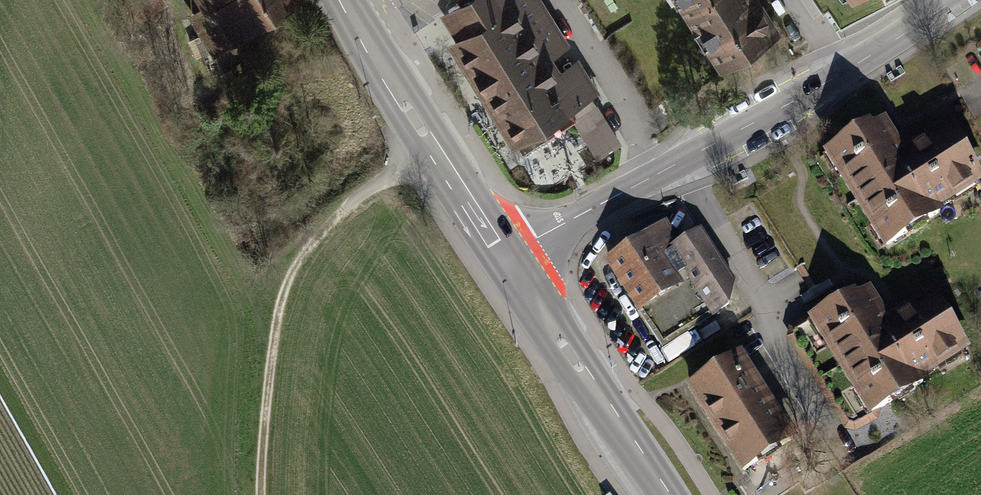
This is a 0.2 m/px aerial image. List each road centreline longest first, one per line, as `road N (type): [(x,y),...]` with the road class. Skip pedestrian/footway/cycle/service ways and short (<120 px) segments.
road 1 (tertiary): [(952,0),(840,75),(506,259)]
road 2 (track): [(433,147),(346,208),(300,262),(273,348),(264,494)]
road 3 (primary): [(344,0),(506,259)]
road 4 (primary): [(506,259),(668,494)]

